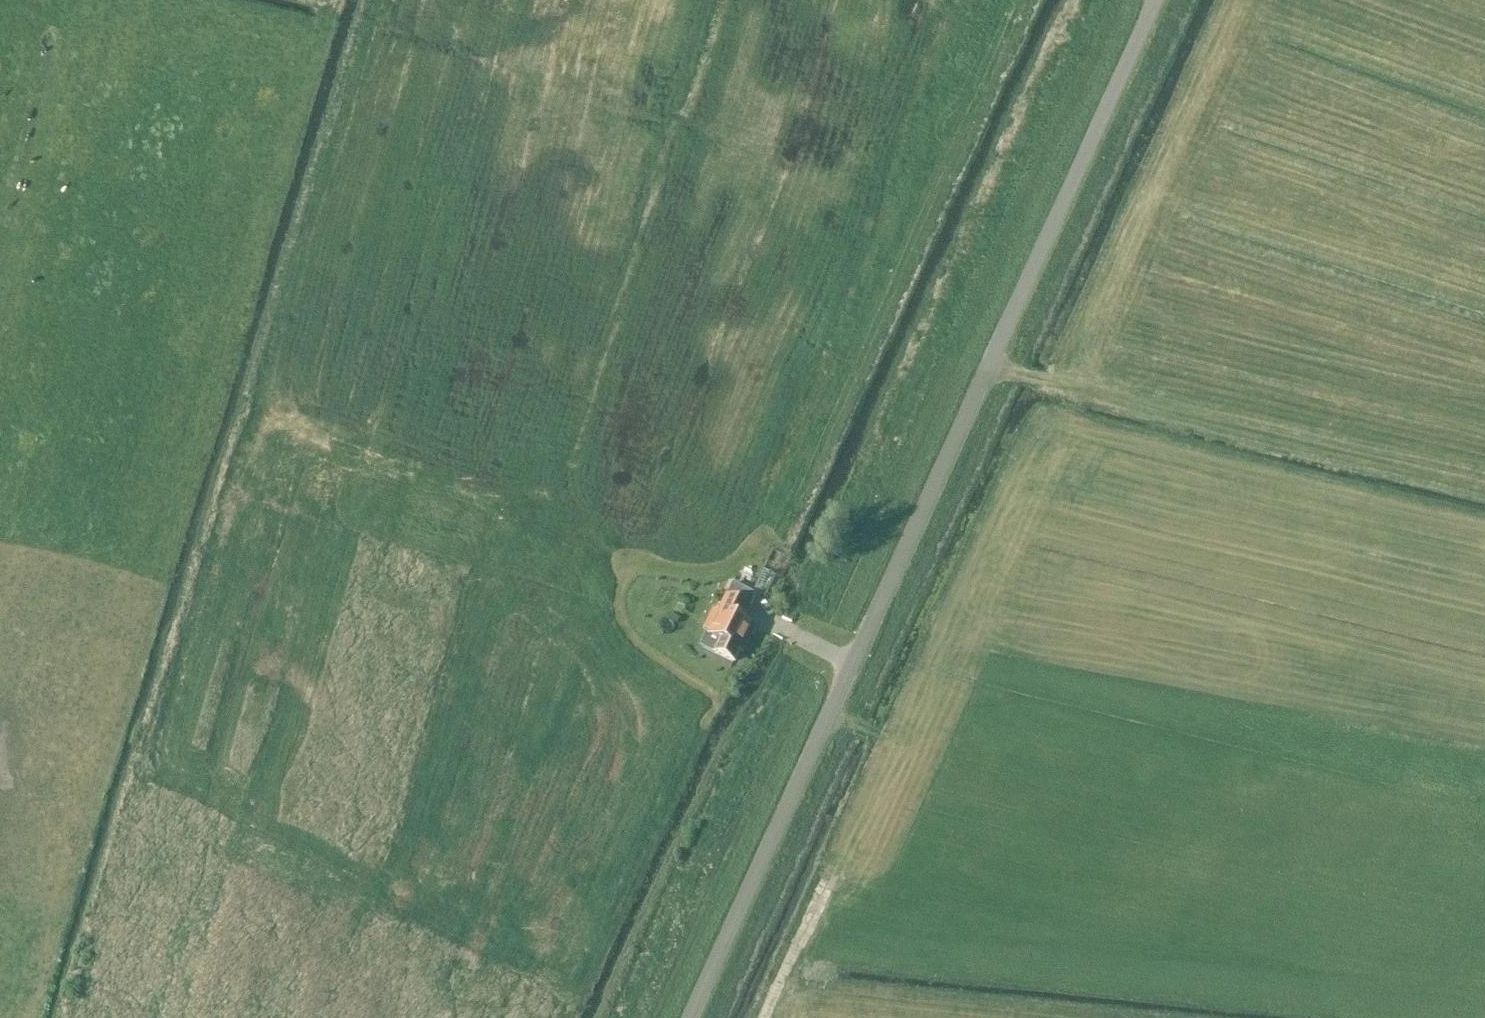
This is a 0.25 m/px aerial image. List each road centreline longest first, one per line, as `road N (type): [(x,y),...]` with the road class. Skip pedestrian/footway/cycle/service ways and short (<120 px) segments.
road 1 (unclassified): [(692,1017),(1157,0)]

